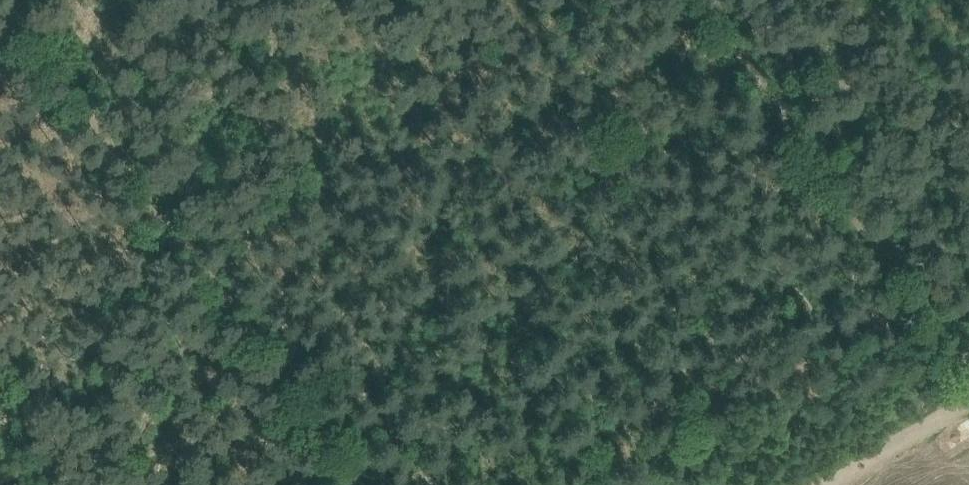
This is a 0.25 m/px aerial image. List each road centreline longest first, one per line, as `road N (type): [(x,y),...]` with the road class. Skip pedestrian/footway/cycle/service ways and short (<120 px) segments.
road 1 (track): [(754,66),(968,380)]
road 2 (track): [(1,0),(158,216)]
road 3 (track): [(158,216),(302,395)]
road 4 (track): [(825,484),(968,402)]

